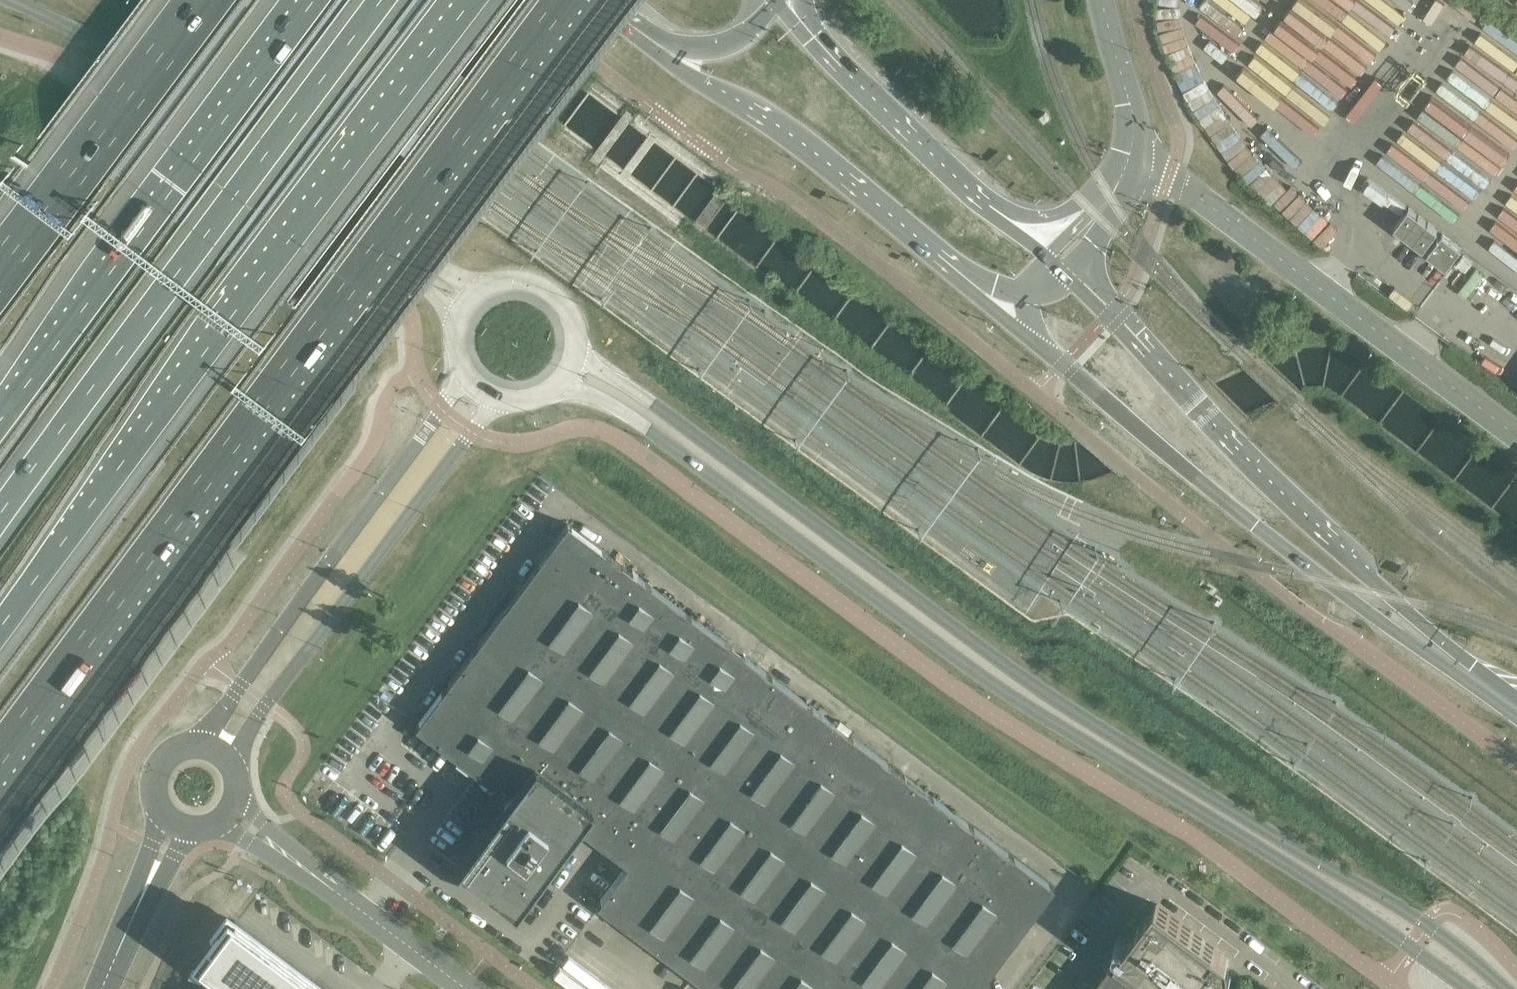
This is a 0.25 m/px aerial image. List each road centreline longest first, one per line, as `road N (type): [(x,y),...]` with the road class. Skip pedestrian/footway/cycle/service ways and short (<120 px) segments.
road 1 (tertiary): [(1507,988),(1409,913),(1003,663),(580,356)]
road 2 (tertiary): [(566,383),(639,422),(987,680),(1466,988)]
road 3 (motorway): [(0,753),(567,0)]
road 4 (motorway): [(0,627),(475,0)]
road 5 (motorway): [(0,516),(380,0)]
road 6 (secondary): [(1516,693),(1362,568),(1055,262)]
road 7 (secondary): [(1032,339),(1327,582),(1516,717)]
road 8 (tertiary): [(9,0),(108,52),(409,272),(457,329)]
road 9 (motorway): [(311,0),(0,421)]
road 10 (unclassified): [(1516,434),(1169,175),(1129,159)]
road 11 (tertiary): [(487,288),(446,271),(387,229),(217,66),(124,0)]
road 12 (tertiary): [(234,771),(266,705),(501,402)]
road 13 (tertiary): [(467,377),(199,746)]
road 14 (secondary): [(630,24),(803,143),(914,238)]
road 15 (motorway): [(212,0),(0,281)]
road 16 (secondary): [(979,205),(777,2)]
road 17 (motorway): [(630,24),(667,40),(723,45),(751,30),(777,2)]
road 18 (secondary): [(1129,159),(1132,110),(1102,0)]
road 19 (tertiary): [(160,804),(115,957)]
road 20 (unclassified): [(467,988),(340,895)]
road 21 (secondary): [(914,238),(1032,339)]
road 22 (tertiary): [(115,957),(193,826)]
road 23 (tertiary): [(580,356),(579,324),(549,287),(518,280),(487,288)]
road 24 (unclassified): [(218,820),(340,895)]
road 25 (unclassified): [(340,895),(235,799)]
road 26 (secondary): [(1111,198),(1036,225),(979,205)]
road 27 (secondary): [(914,238),(985,282),(1030,289)]

